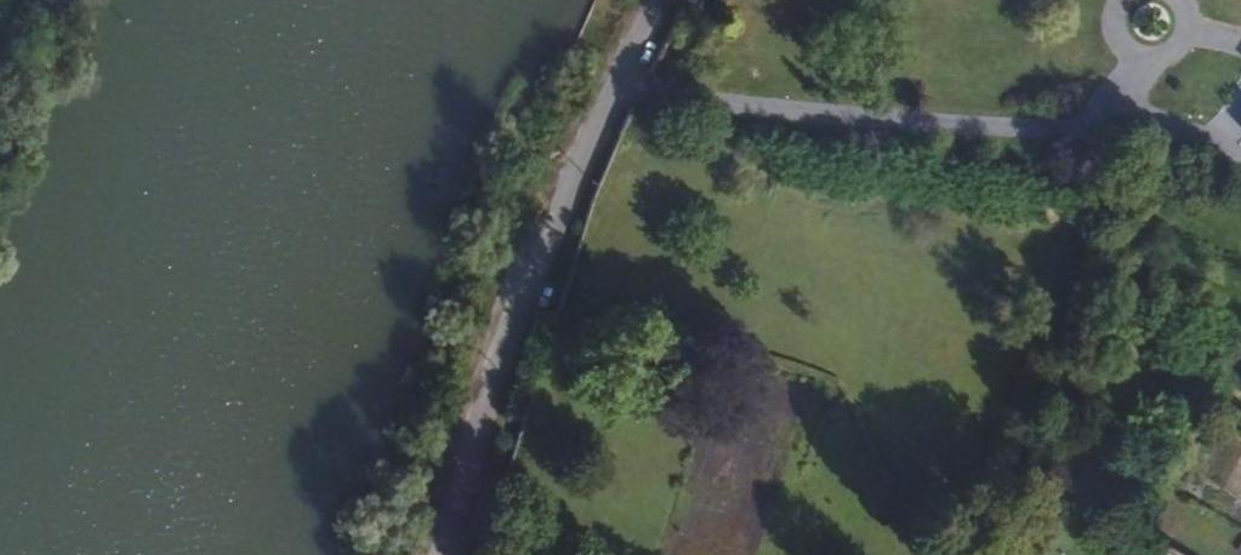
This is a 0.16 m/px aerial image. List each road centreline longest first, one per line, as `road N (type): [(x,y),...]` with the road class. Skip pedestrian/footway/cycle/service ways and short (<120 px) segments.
road 1 (residential): [(443,554),(604,82),(646,0)]

